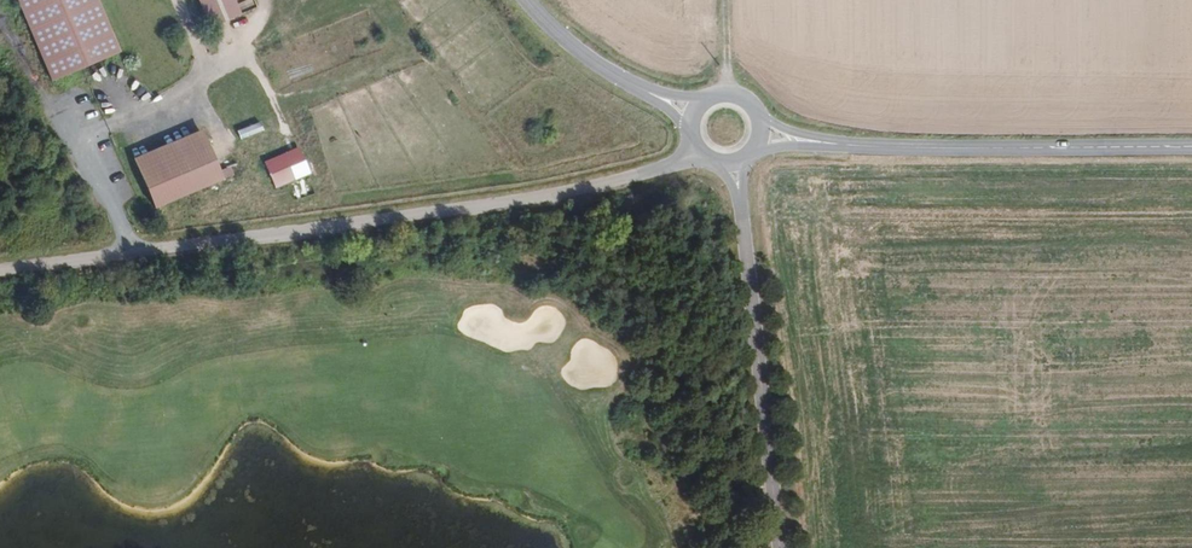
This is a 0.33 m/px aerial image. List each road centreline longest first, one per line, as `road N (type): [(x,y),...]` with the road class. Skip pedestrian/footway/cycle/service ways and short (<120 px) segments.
road 1 (unclassified): [(702,149),(563,198),(0,273)]
road 2 (tertiary): [(1191,147),(811,143),(757,131)]
road 3 (unclassified): [(734,158),(777,547)]
road 4 (tertiary): [(528,0),(572,52),(697,114)]
road 5 (track): [(84,133),(40,100),(0,4)]

